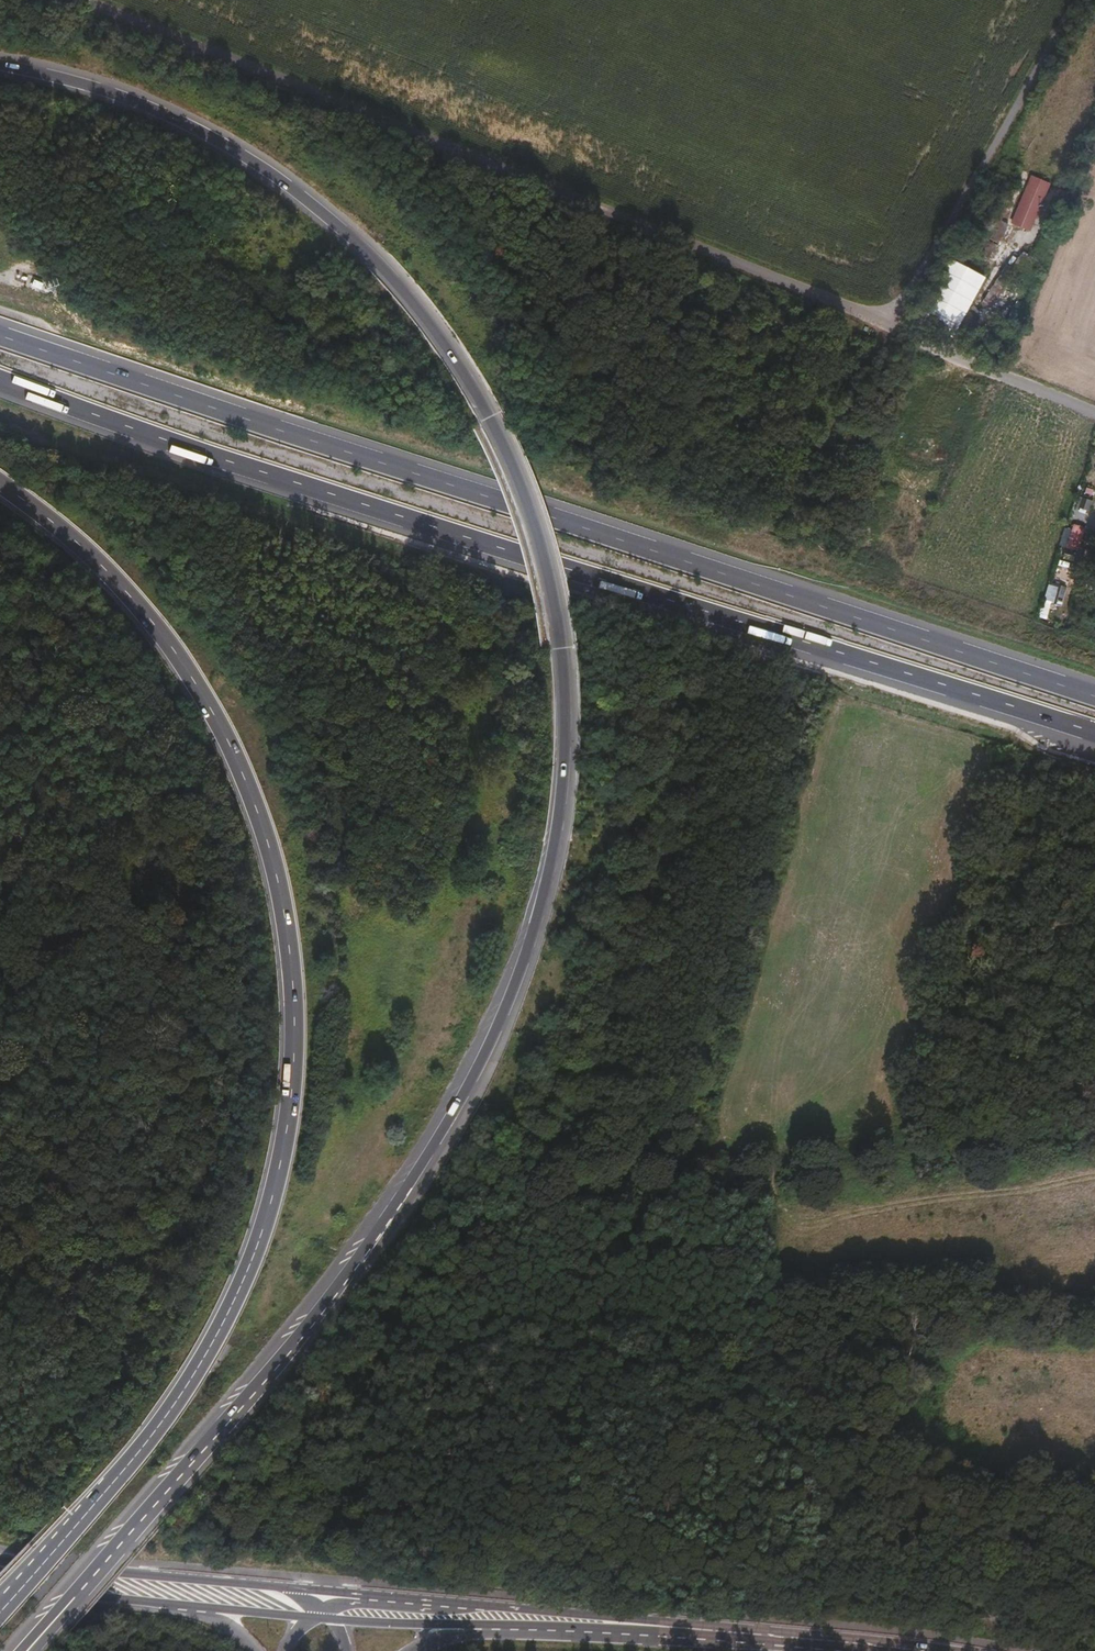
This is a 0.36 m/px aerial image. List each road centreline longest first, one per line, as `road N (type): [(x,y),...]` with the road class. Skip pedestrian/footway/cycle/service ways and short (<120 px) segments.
road 1 (trunk): [(43,1629),(281,1362),(402,1204),(523,973),(557,835),(559,738),(544,599),(501,459),(442,351),(385,274),(345,231),(229,146),(99,88),(0,64)]
road 2 (trunk): [(0,483),(113,576),(156,624),(222,728),(269,846),(289,930),(295,1032),(280,1169),(242,1283),(214,1340),(146,1443),(0,1614)]
road 3 (motorway): [(1094,697),(0,342)]
road 4 (motorway): [(0,384),(1094,730)]
road 5 (track): [(81,0),(1094,409)]
road 6 (track): [(821,433),(1079,0)]
road 7 (secondary): [(743,1633),(382,1596)]
road 8 (secondary): [(293,1589),(0,1563)]
road 9 (secondary): [(478,1626),(743,1633)]
road 10 (secondary): [(0,1587),(204,1607)]
road 11 (secondary): [(920,1650),(743,1633)]
road 12 (secondary): [(323,1617),(478,1626)]

